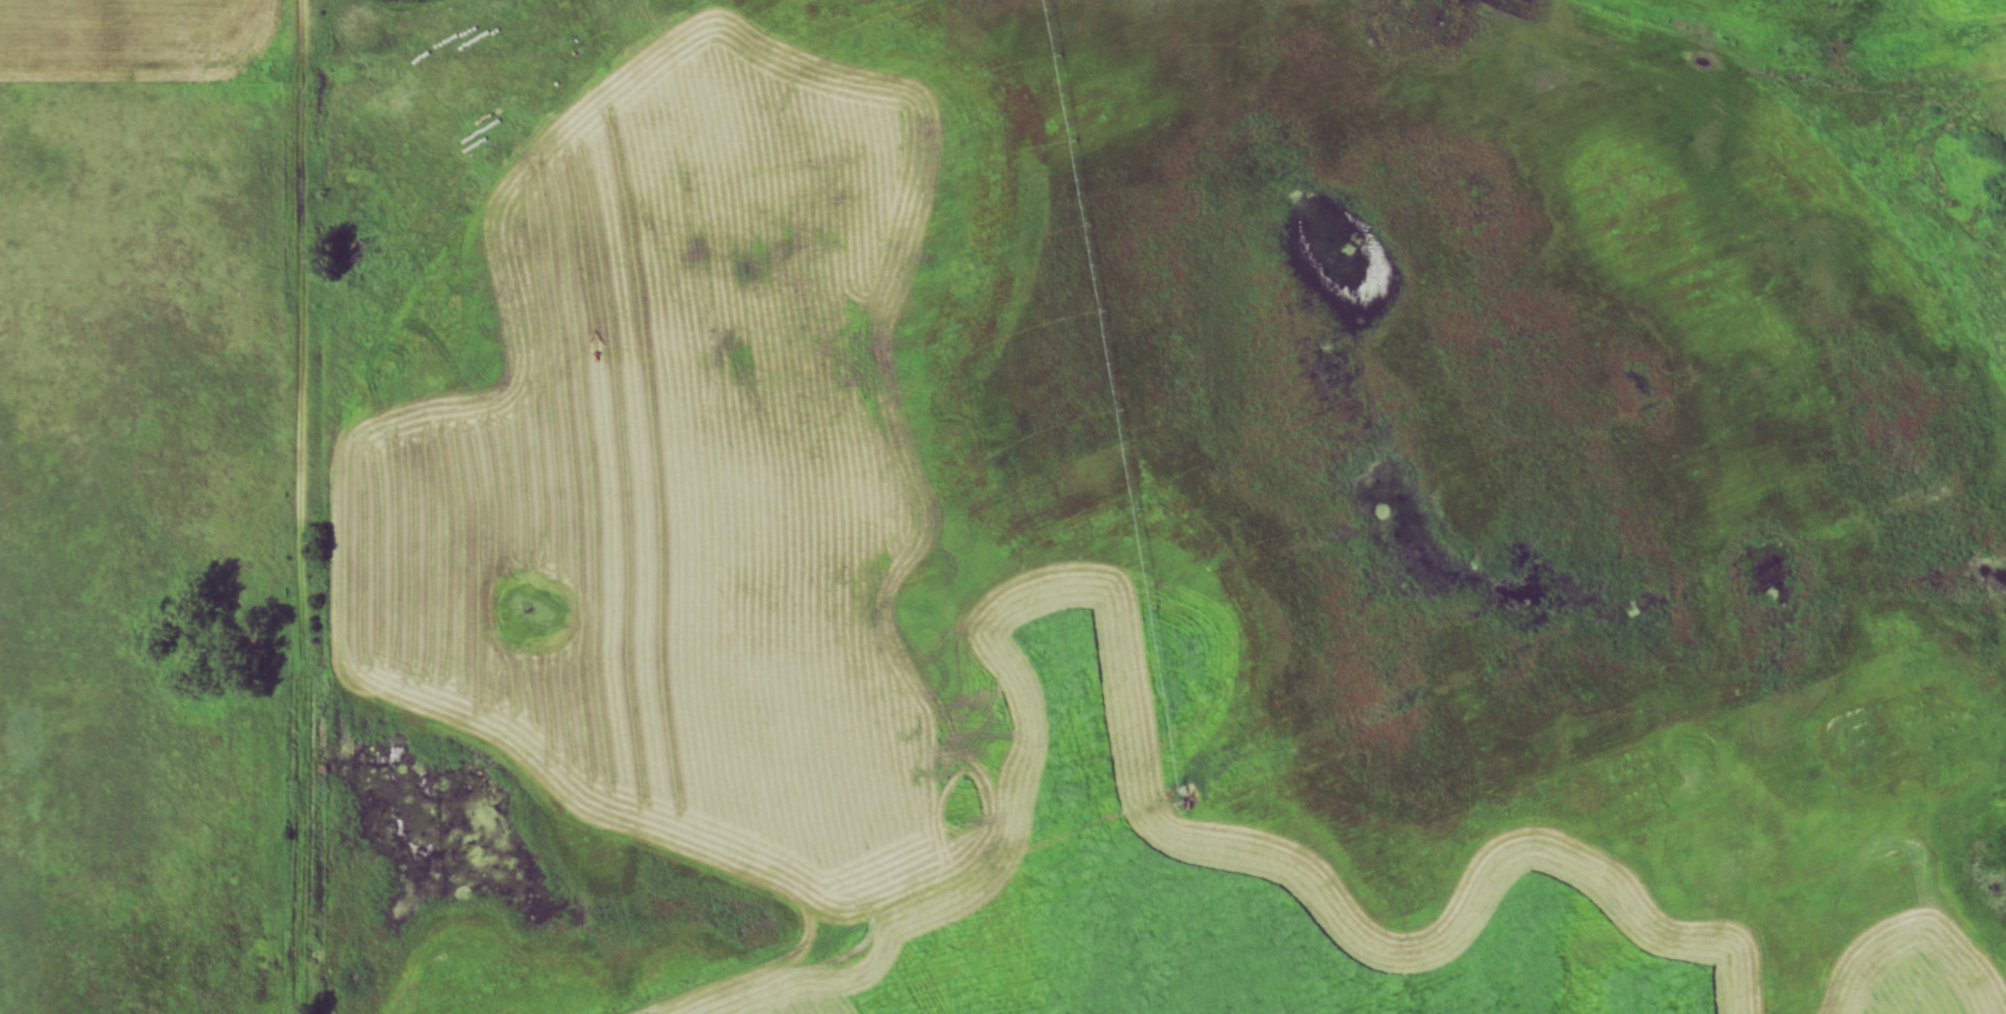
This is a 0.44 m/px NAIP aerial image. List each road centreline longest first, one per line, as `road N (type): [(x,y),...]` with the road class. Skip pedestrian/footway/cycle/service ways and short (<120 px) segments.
road 1 (residential): [(303,1013),(301,0)]

